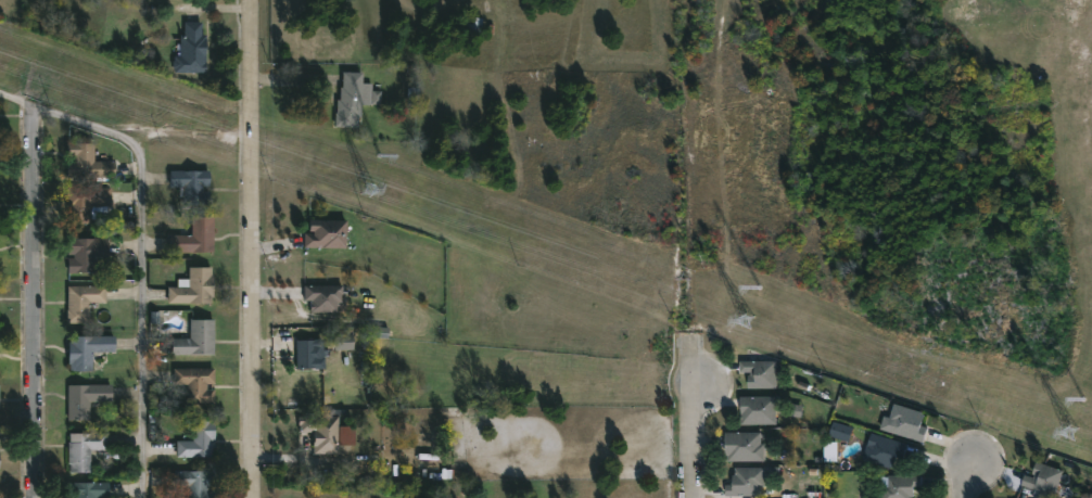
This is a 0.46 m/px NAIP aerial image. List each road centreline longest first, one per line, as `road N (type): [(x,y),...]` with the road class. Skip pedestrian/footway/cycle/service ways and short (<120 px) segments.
road 1 (residential): [(251,0),(252,497)]
road 2 (residential): [(33,105),(36,497)]
road 3 (residential): [(687,497),(687,401),(697,378)]

